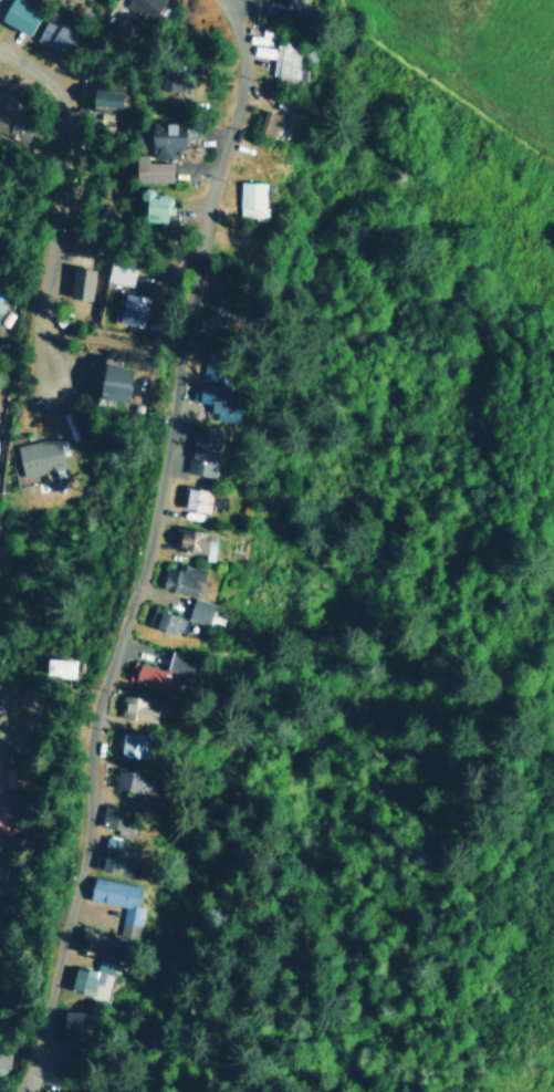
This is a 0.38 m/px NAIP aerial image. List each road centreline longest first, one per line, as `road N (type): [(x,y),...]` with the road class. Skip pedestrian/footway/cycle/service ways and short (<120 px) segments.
road 1 (residential): [(10,1091),(34,1033),(93,704),(159,438),(194,247),(244,79),(221,0)]
road 2 (residential): [(0,52),(42,77),(63,180),(40,287),(48,383)]

